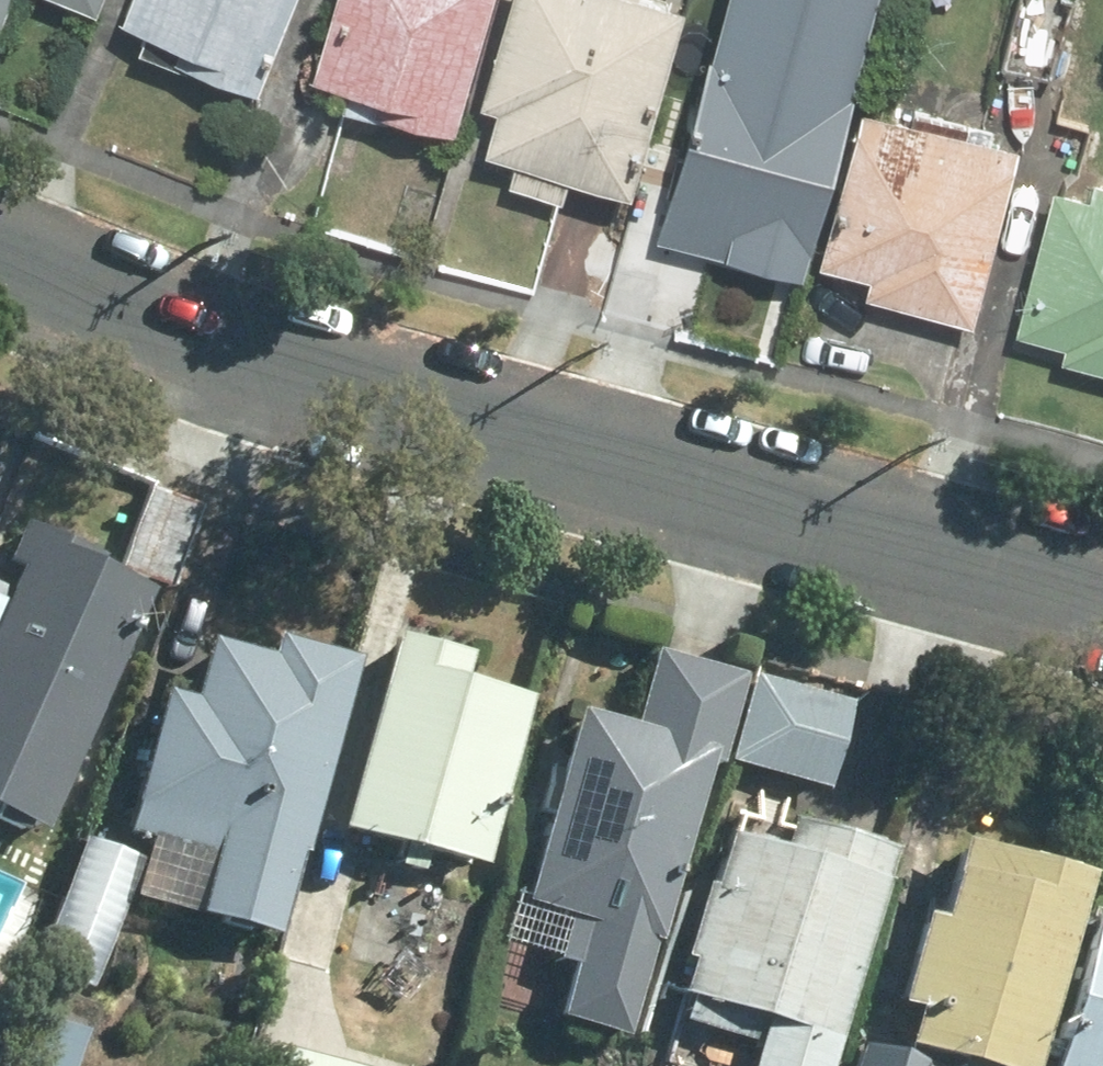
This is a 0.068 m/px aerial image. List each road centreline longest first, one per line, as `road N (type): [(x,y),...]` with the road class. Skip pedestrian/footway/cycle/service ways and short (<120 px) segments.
road 1 (residential): [(1102,604),(355,391),(0,248)]

